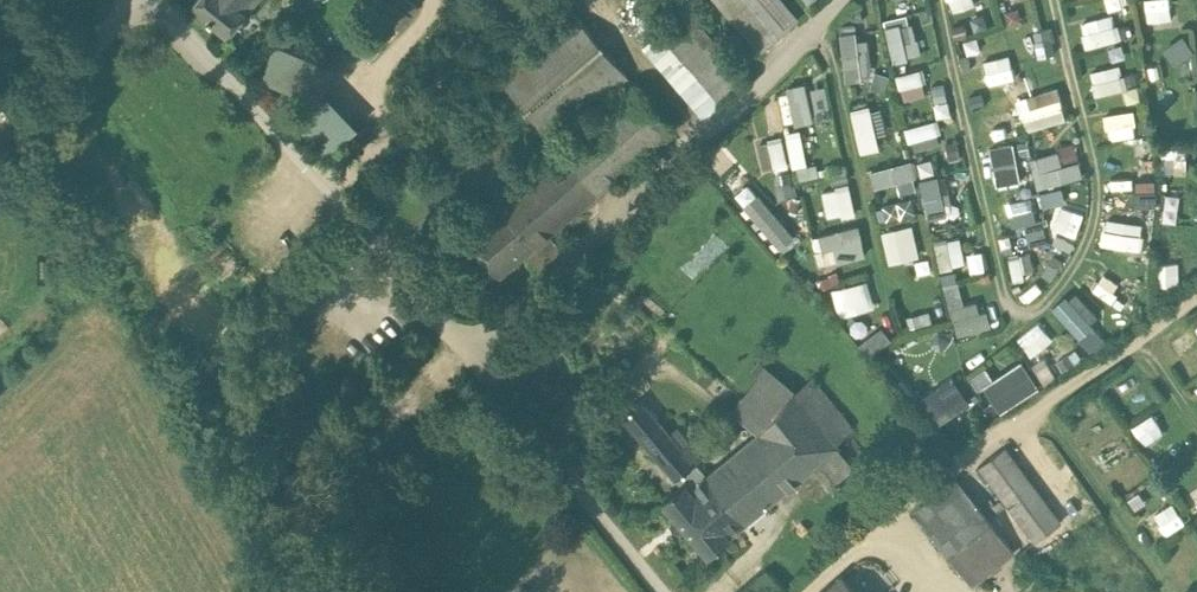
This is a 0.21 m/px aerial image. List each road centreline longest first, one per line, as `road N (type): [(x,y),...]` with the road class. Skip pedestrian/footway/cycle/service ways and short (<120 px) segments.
road 1 (track): [(656,591),(469,345),(151,0)]
road 2 (track): [(937,0),(997,295),(1011,314),(1034,314),(1093,232),(1096,184),(1055,0)]
road 3 (track): [(890,328),(819,21)]
road 4 (unclassified): [(139,0),(0,109)]

